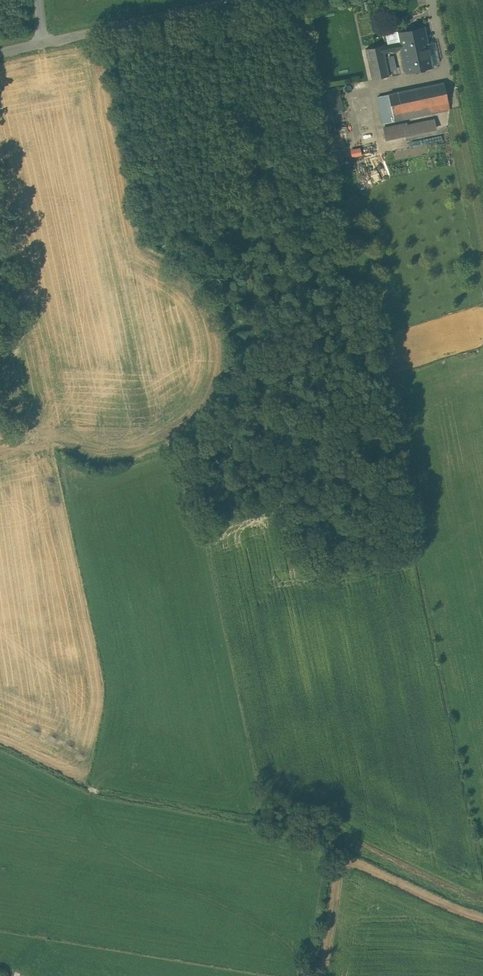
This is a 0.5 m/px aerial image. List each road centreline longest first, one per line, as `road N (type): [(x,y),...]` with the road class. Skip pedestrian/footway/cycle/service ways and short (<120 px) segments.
road 1 (track): [(200,8),(291,545)]
road 2 (unclassified): [(238,0),(0,53)]

